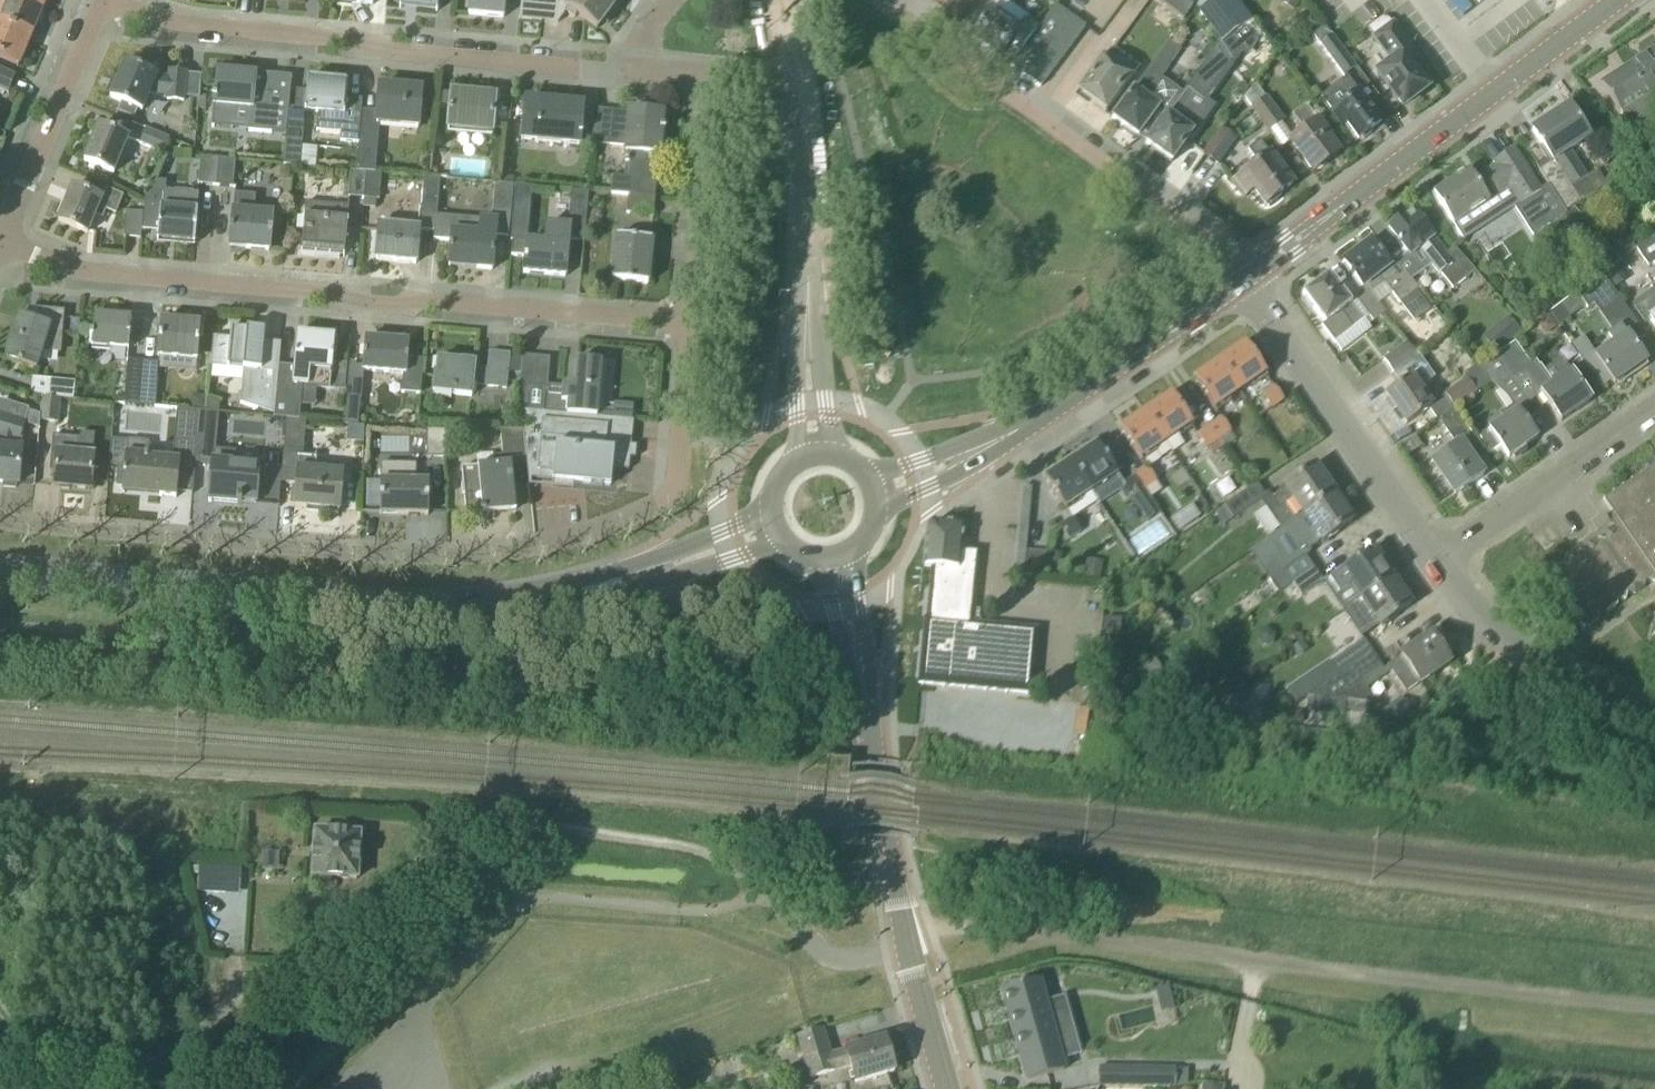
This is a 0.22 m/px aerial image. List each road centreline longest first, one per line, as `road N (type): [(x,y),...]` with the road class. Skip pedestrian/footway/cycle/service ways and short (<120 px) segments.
road 1 (residential): [(0,522),(355,551),(474,554),(538,546),(658,500),(673,485),(687,323)]
road 2 (track): [(1654,1005),(959,926),(909,945)]
road 3 (residential): [(1,249),(71,271),(687,323)]
road 4 (tertiary): [(0,569),(254,591),(481,599),(622,576)]
road 5 (residential): [(98,6),(180,26),(616,71)]
road 6 (tertiary): [(1244,276),(1619,0)]
road 7 (residential): [(878,0),(1200,233),(1244,276)]
road 8 (residential): [(1423,556),(1244,276)]
road 9 (tertiary): [(967,452),(1035,417),(1244,276)]
road 10 (unclassified): [(1654,708),(1576,689),(1492,630),(1423,556)]
road 11 (residential): [(1423,556),(1654,392)]
road 12 (tertiary): [(809,343),(794,89)]
road 13 (tertiary): [(900,904),(856,661)]
road 14 (residential): [(687,323),(712,80)]
road 15 (residential): [(20,209),(98,6)]
road 16 (unclassified): [(741,883),(835,959),(909,945)]
road 17 (tertiary): [(622,576),(690,570),(786,543)]
road 18 (tertiary): [(771,513),(622,576)]
road 19 (tertiary): [(909,945),(950,1088)]

